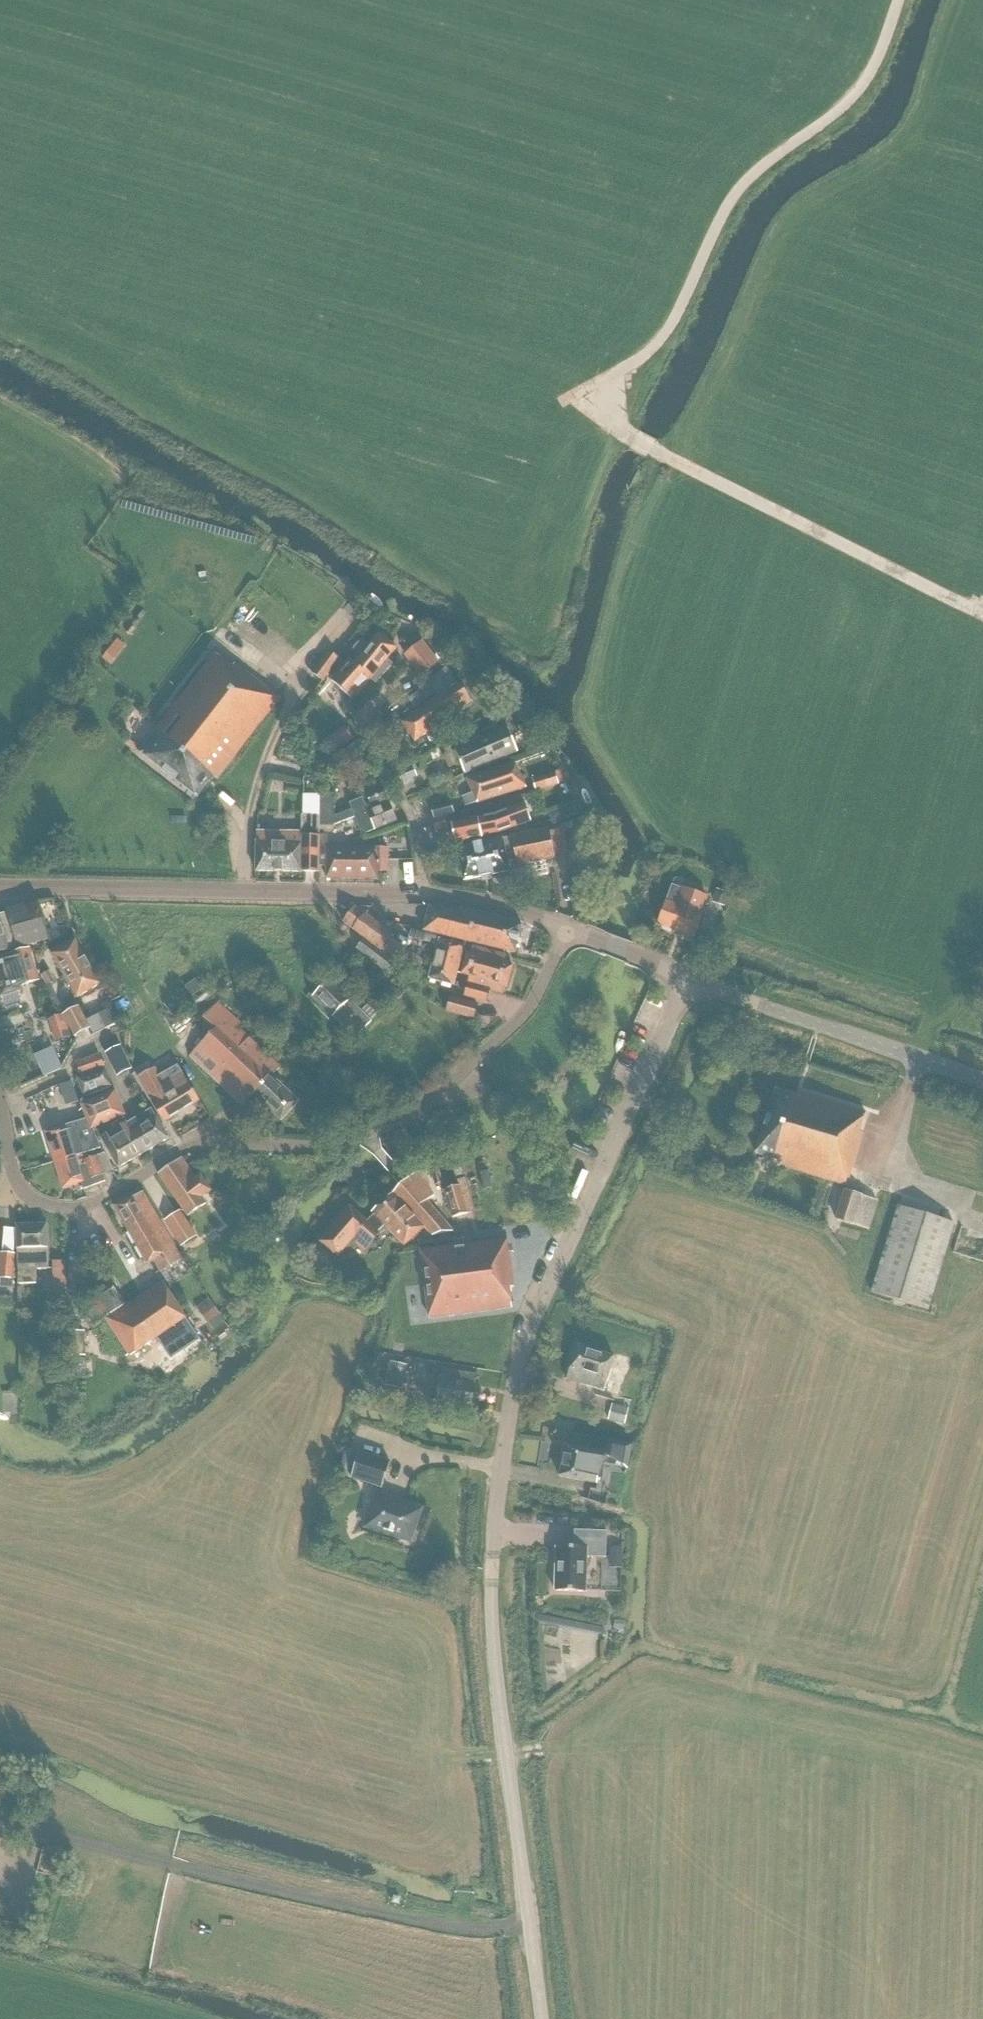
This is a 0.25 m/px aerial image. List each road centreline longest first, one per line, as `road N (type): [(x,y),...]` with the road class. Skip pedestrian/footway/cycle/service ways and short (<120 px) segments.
road 1 (tertiary): [(542,2018),(494,1646),(497,1495),(531,1320),(687,978)]
road 2 (residential): [(17,1200),(81,1207),(199,1145),(331,1145),(420,1112),(521,1017),(566,928)]
road 3 (tertiary): [(426,893),(0,885)]
road 4 (tertiary): [(982,1083),(687,978)]
road 5 (unclassified): [(426,893),(413,825),(358,714)]
road 6 (tertiary): [(566,928),(426,893)]
road 7 (tertiary): [(687,978),(566,928)]

